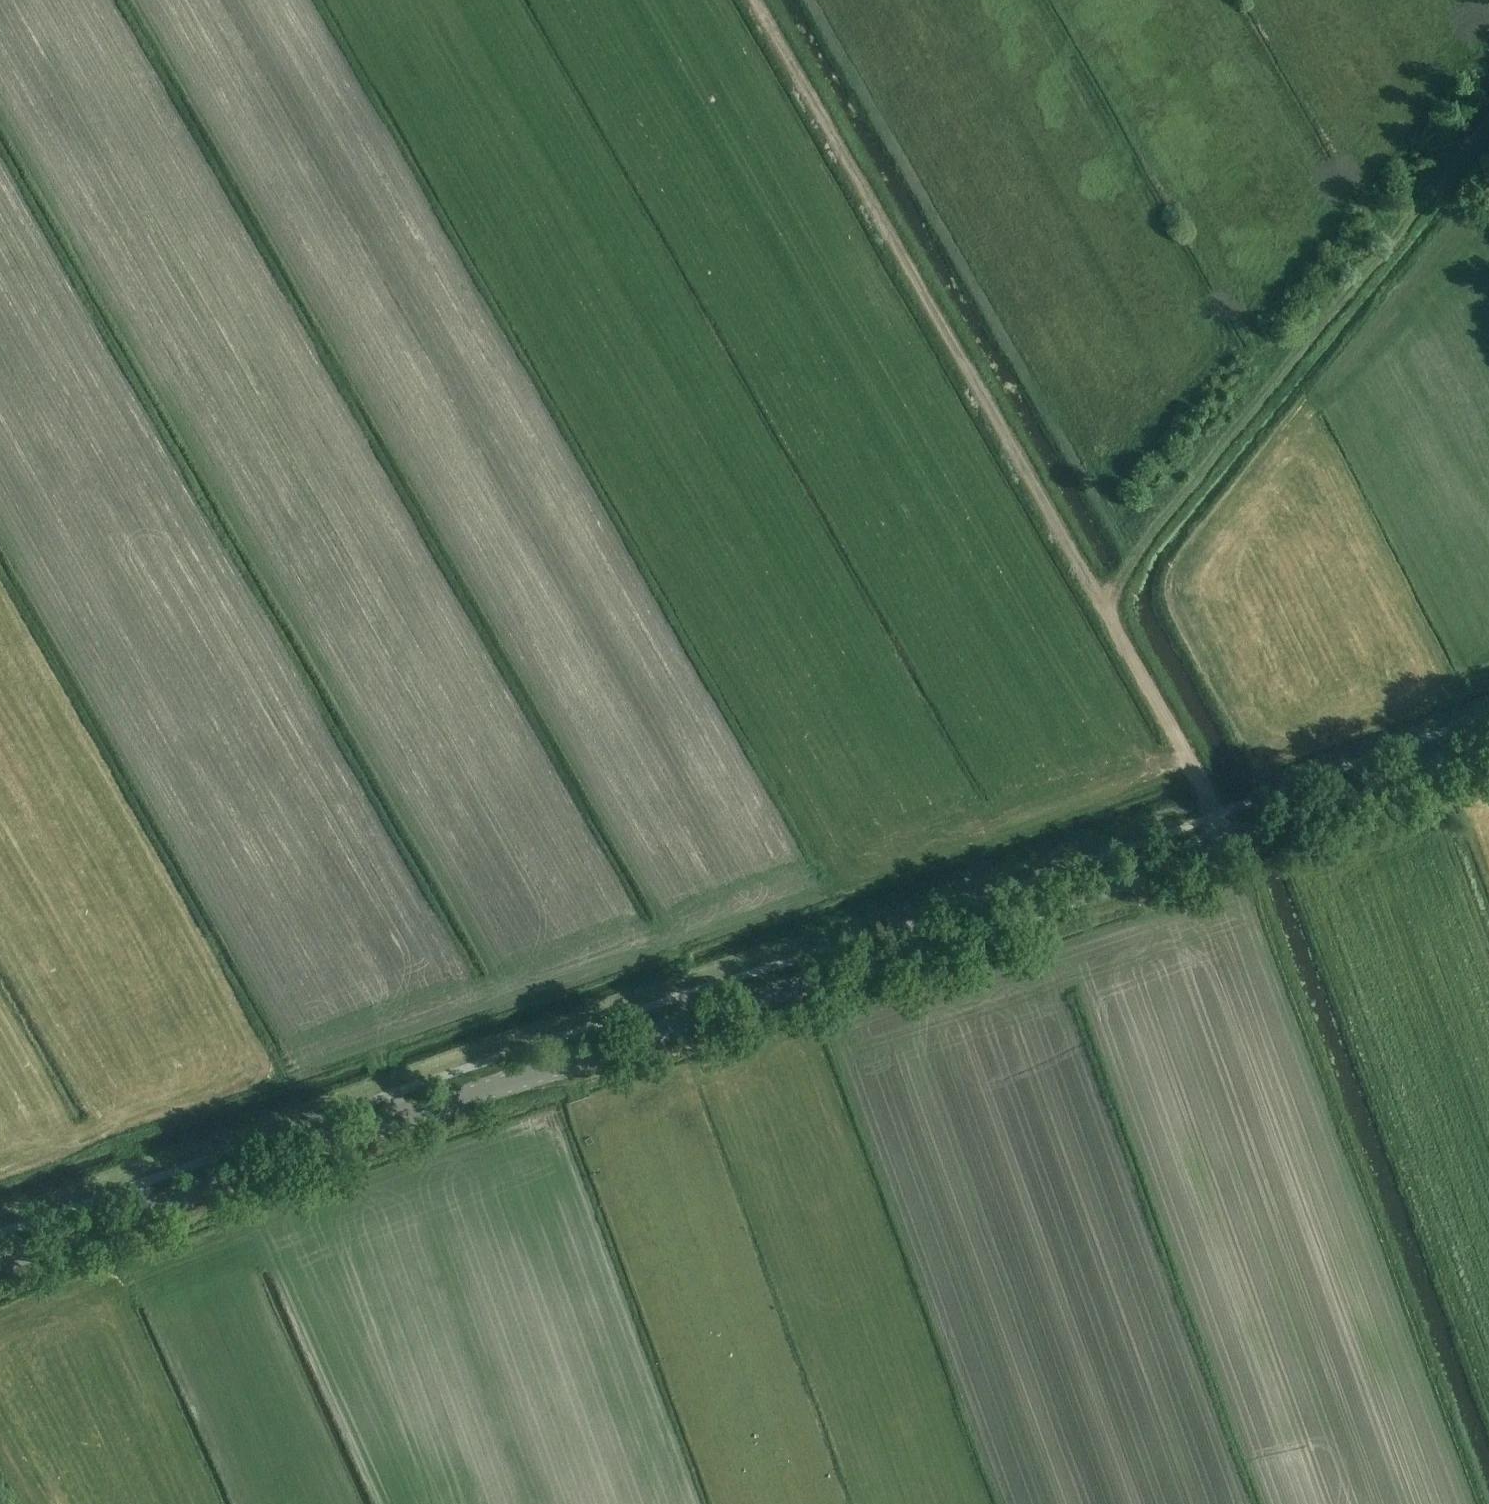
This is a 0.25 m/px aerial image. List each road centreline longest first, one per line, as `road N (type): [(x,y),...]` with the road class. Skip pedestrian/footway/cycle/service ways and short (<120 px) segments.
road 1 (tertiary): [(0,1259),(1488,747)]
road 2 (track): [(1217,814),(992,397),(761,0)]
road 3 (track): [(1105,604),(1488,131)]

